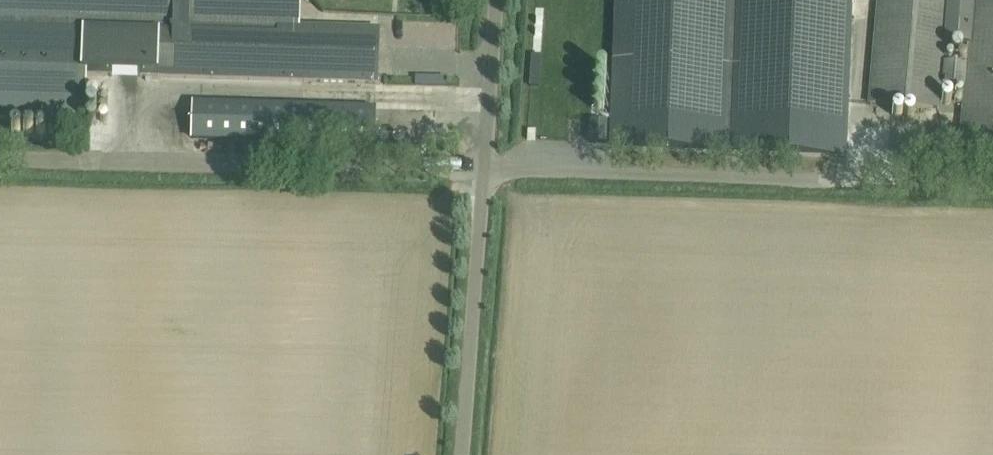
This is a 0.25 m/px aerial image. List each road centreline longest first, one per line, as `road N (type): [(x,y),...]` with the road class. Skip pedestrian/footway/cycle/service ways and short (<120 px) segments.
road 1 (unclassified): [(845,179),(480,167)]
road 2 (unclassified): [(459,454),(480,167)]
road 3 (unclassified): [(480,167),(494,0)]

